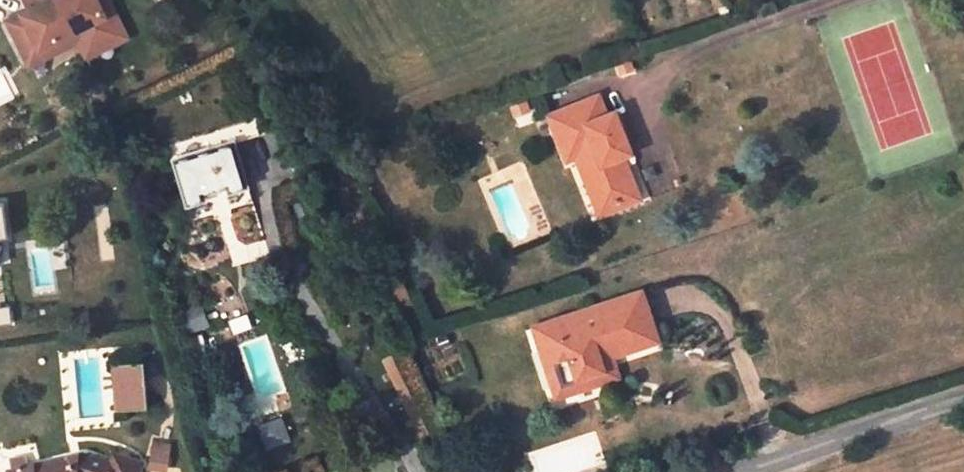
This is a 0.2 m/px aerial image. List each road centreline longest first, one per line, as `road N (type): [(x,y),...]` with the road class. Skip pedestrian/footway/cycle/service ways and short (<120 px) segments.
road 1 (residential): [(730,471),(963,394)]

